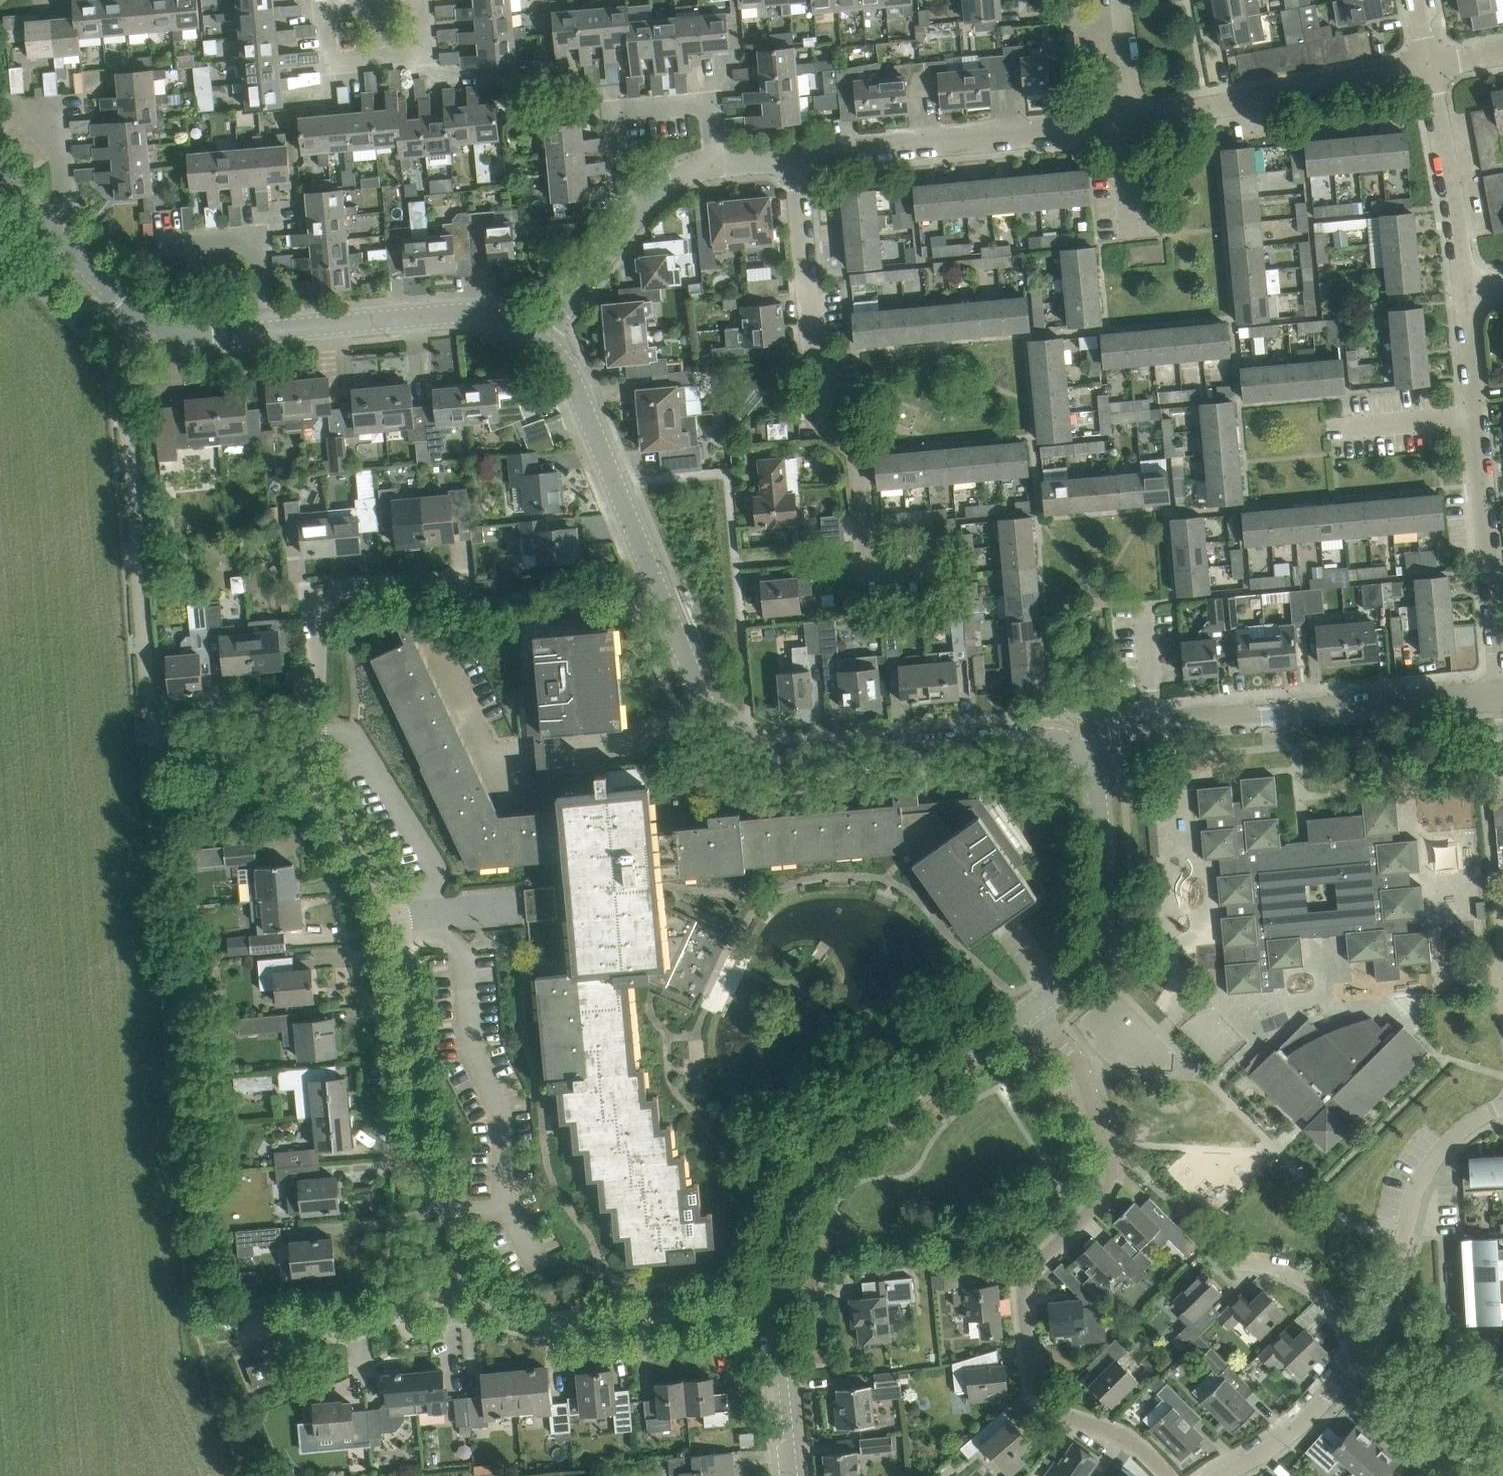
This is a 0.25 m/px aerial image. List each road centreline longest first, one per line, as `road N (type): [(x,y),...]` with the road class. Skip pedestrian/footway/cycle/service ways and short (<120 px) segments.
road 1 (residential): [(1077,748),(1057,736),(791,756),(743,740),(707,706),(575,385),(538,337)]
road 2 (residential): [(1168,1475),(1131,1441),(1047,1408),(1031,1377),(1025,1279),(1100,1201),(1112,1173),(1068,1047),(1036,1005)]
road 3 (residential): [(306,777),(189,764),(160,746),(125,375),(144,320)]
road 4 (residential): [(476,1281),(427,1167),(401,919),(324,793),(306,777)]
road 5 (residential): [(960,566),(872,569),(858,452),(820,419),(795,156)]
road 6 (residential): [(1077,748),(1102,731),(1502,695)]
road 7 (residential): [(774,1300),(774,1223),(790,1187),(819,1154),(1036,1005)]
road 8 (residential): [(1502,691),(1465,291)]
road 9 (residential): [(795,156),(1134,121)]
road 10 (residential): [(306,777),(315,732),(314,596),(448,580)]
road 11 (residential): [(774,1300),(544,1322),(507,1314),(476,1281)]
road 12 (residential): [(1502,1105),(1451,1139),(1422,1175),(1392,1281),(1356,1357)]
road 13 (residential): [(1134,121),(1428,66)]
road 14 (residential): [(1036,1005),(1075,971),(1094,942),(1104,898),(1097,792),(1077,748)]
road 15 (residential): [(538,337),(492,316),(459,313),(267,331)]
road 16 (residential): [(476,1281),(365,1330),(281,1320),(234,1339)]
road 17 (residential): [(538,337),(649,196),(717,163)]
road 18 (residential): [(412,0),(322,9),(326,62),(425,54)]
road 19 (residential): [(1465,291),(1428,66)]
road 20 (residential): [(267,331),(257,237),(158,244)]
road 21 (residential): [(1356,1357),(1289,1434),(1221,1475)]
road 22 (residential): [(791,1475),(774,1300)]
road 23 (residential): [(1356,1357),(1340,1316),(1311,1285),(1267,1264),(1234,1262)]
road 24 (residential): [(717,163),(711,104),(611,111)]
road 25 (residential): [(144,320),(42,221)]
road 26 (residential): [(42,221),(62,201),(53,100)]
road 27 (residential): [(267,331),(196,334),(144,320)]
road 28 (residential): [(1134,121),(1123,0)]

